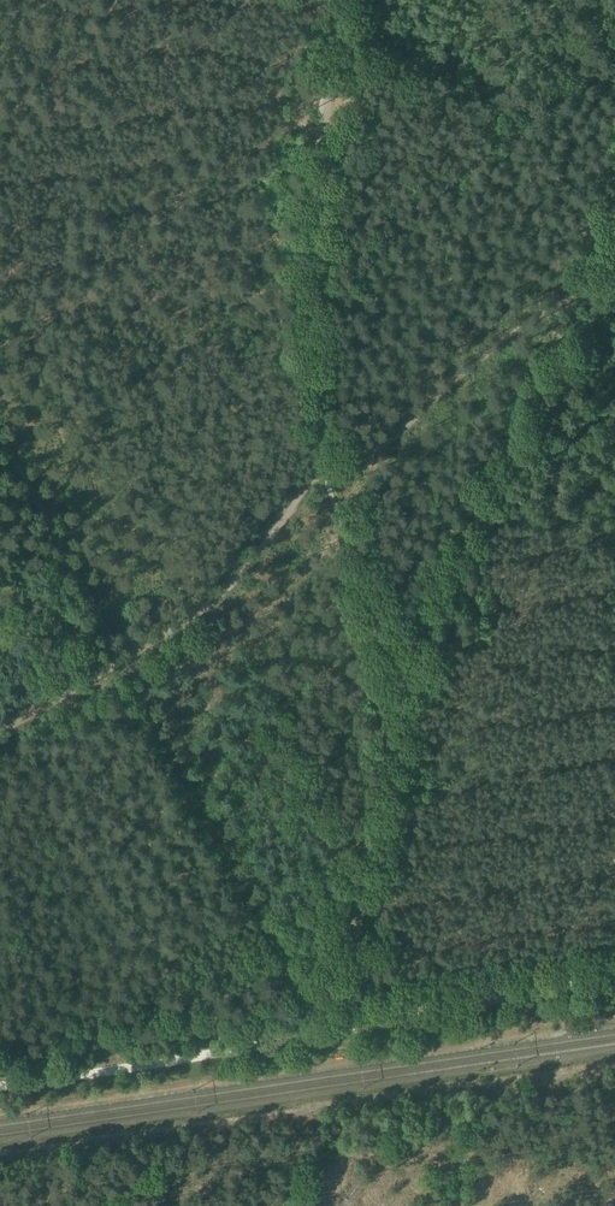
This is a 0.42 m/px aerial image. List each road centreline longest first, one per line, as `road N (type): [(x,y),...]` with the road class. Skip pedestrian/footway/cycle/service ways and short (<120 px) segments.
road 1 (track): [(614,951),(525,977),(0,1065)]
road 2 (unclassified): [(0,1083),(581,984),(614,971)]
road 3 (track): [(400,685),(584,294)]
road 4 (track): [(614,61),(462,166),(346,284),(304,305)]
road 5 (track): [(122,664),(306,1012)]
road 6 (track): [(400,685),(353,1023)]
road 7 (track): [(334,464),(319,468),(279,529),(220,592),(122,664)]
road 8 (track): [(0,443),(122,664)]
road 9 (track): [(334,464),(400,685)]
road 10 (track): [(321,294),(334,464)]
road 11 (track): [(122,664),(0,728)]

